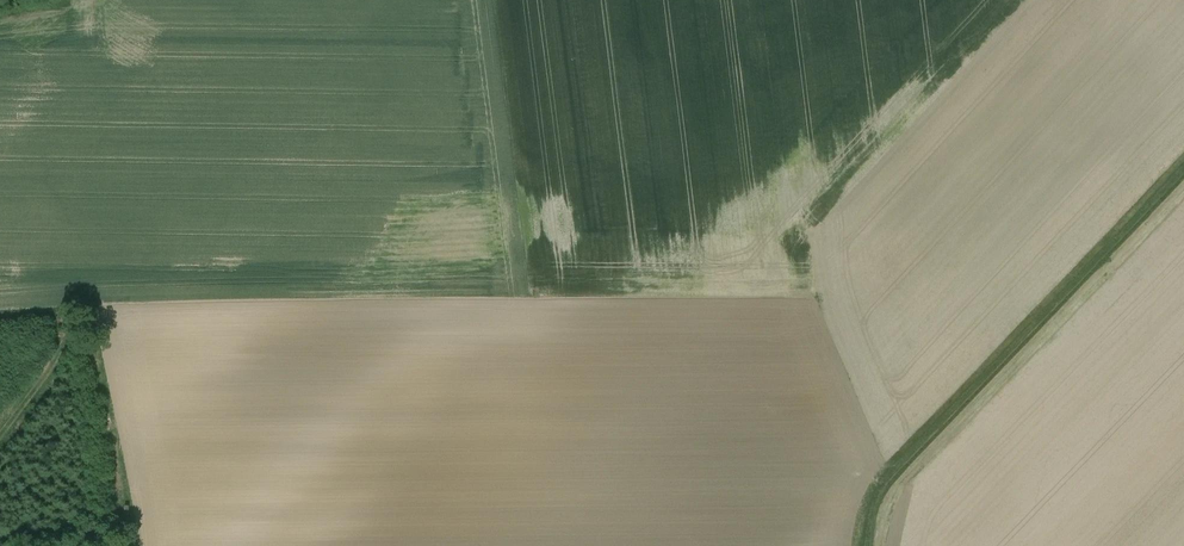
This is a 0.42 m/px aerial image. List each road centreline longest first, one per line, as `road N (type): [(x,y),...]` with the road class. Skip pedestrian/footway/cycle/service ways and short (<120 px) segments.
road 1 (track): [(0,437),(66,340),(94,321)]

